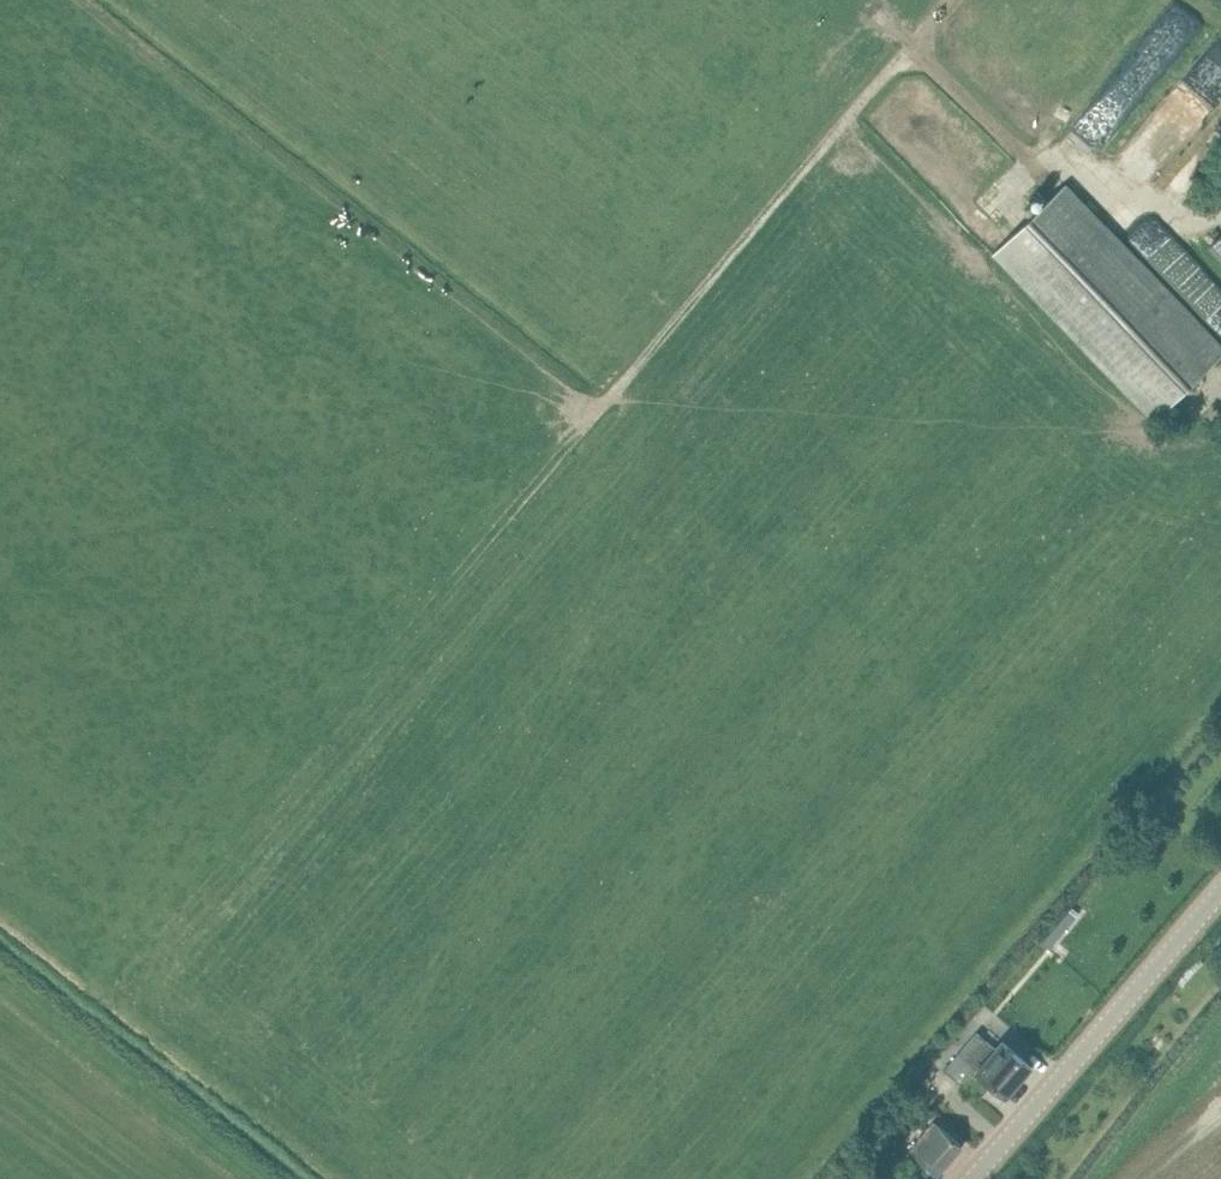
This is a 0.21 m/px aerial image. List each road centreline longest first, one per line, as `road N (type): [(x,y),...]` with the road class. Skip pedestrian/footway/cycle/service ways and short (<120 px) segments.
road 1 (secondary): [(973,1178),(1220,895)]

